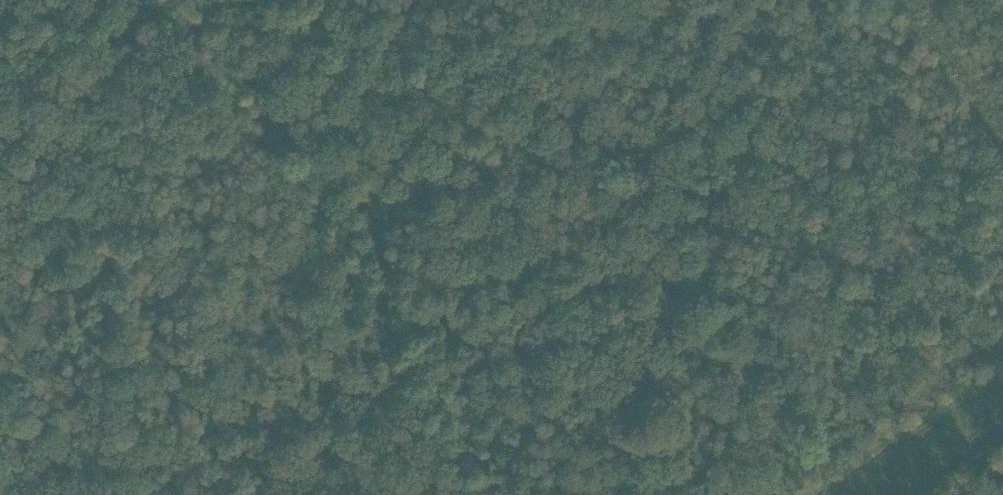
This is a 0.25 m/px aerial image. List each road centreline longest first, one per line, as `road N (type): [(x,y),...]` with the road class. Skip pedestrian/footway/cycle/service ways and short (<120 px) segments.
road 1 (track): [(1002,409),(878,494)]

